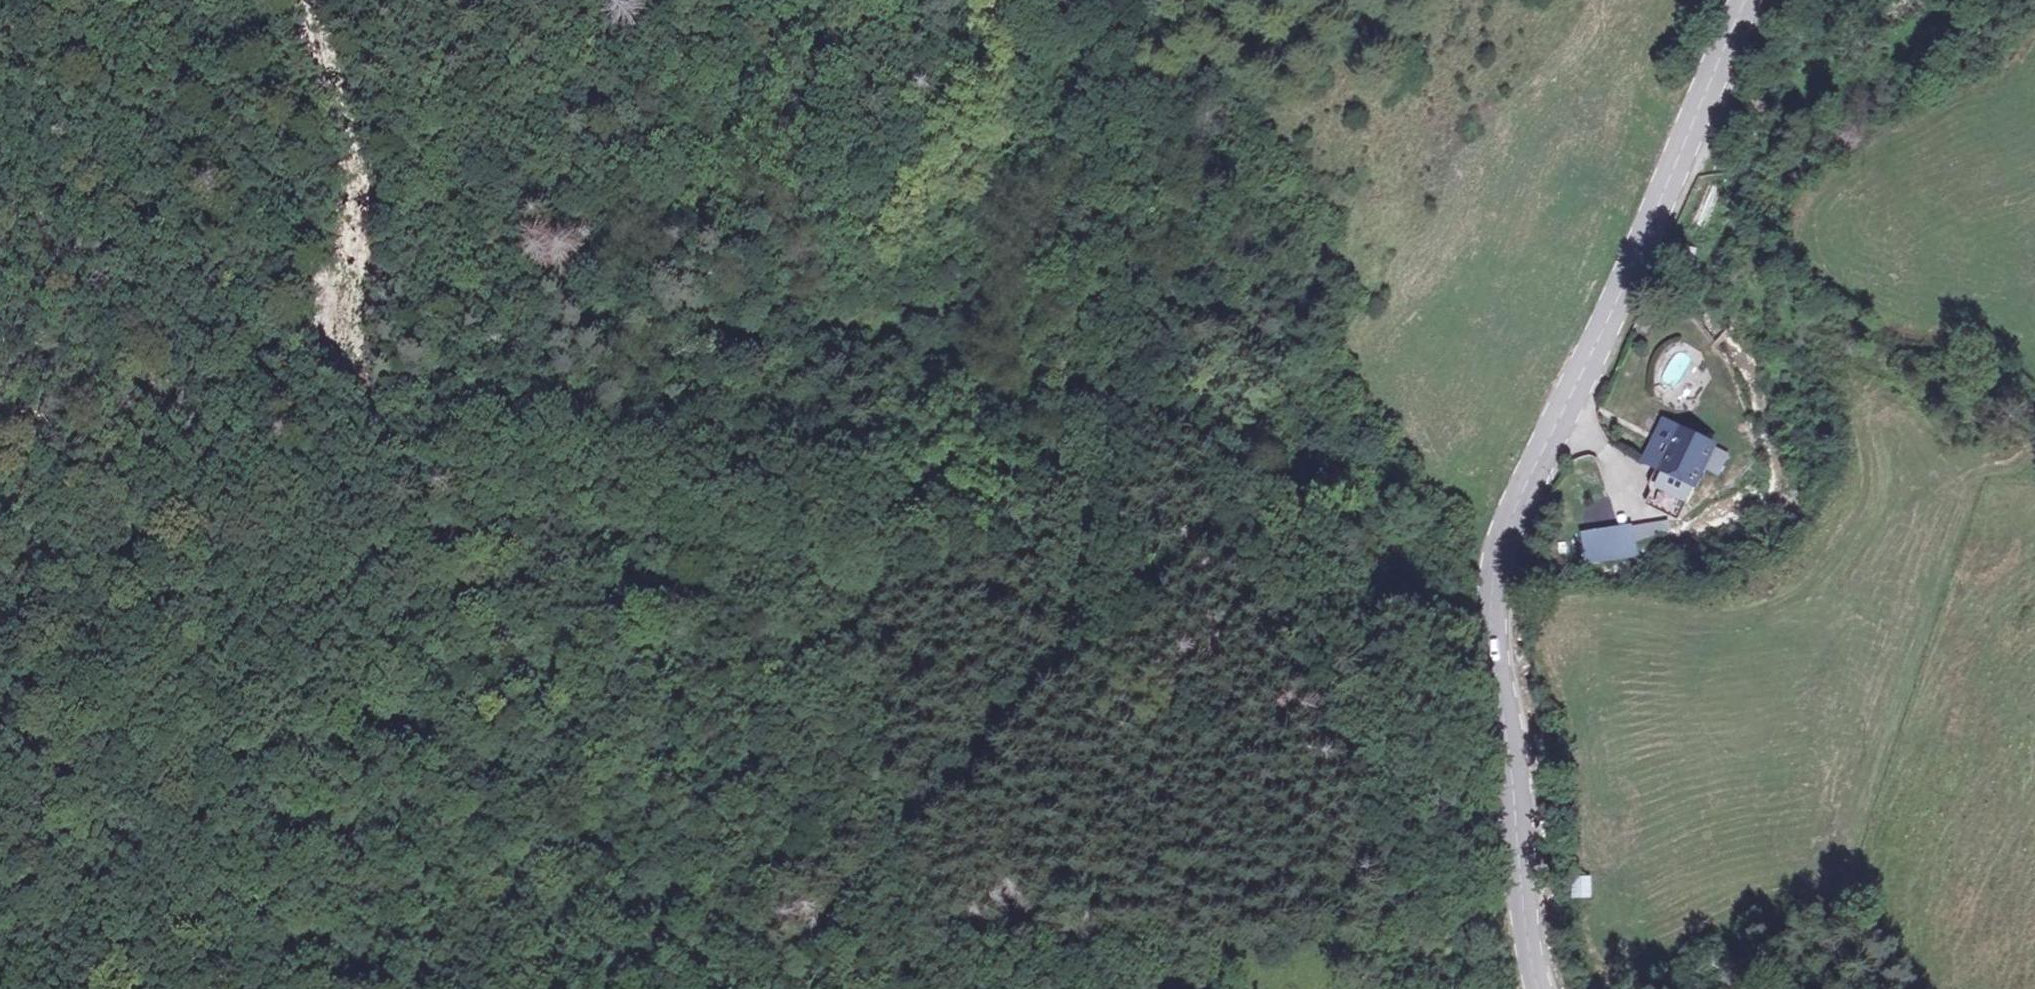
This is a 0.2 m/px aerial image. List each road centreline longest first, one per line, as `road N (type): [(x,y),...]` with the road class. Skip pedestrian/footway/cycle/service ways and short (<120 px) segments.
road 1 (secondary): [(1535,988),(1516,896),(1495,638),(1503,552),(1750,0)]

